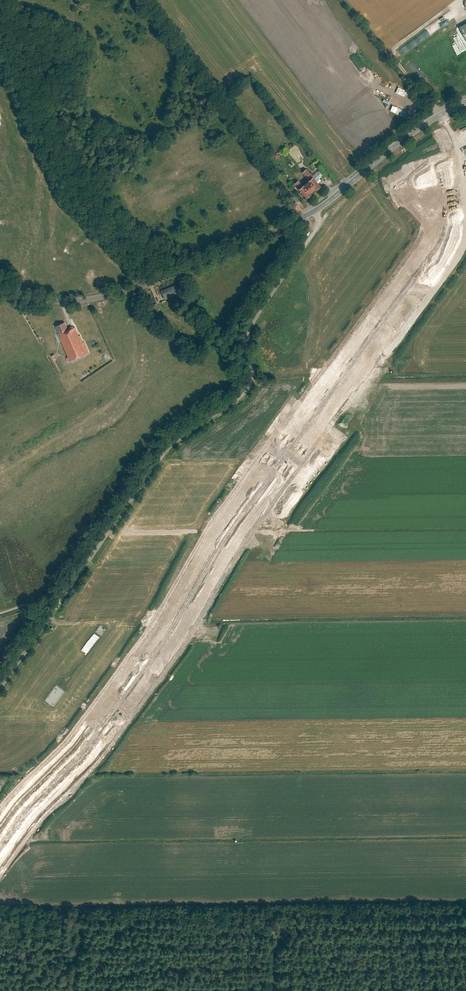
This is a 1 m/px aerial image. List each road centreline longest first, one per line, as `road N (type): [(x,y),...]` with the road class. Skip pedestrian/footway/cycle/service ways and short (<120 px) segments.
road 1 (track): [(315,211),(317,229),(248,334),(251,386),(167,450),(53,615)]
road 2 (secondary): [(0,294),(63,302),(107,296),(303,217)]
road 3 (secondary): [(465,101),(303,217)]
road 4 (track): [(199,70),(307,215)]
road 5 (track): [(63,690),(110,627),(49,620)]

